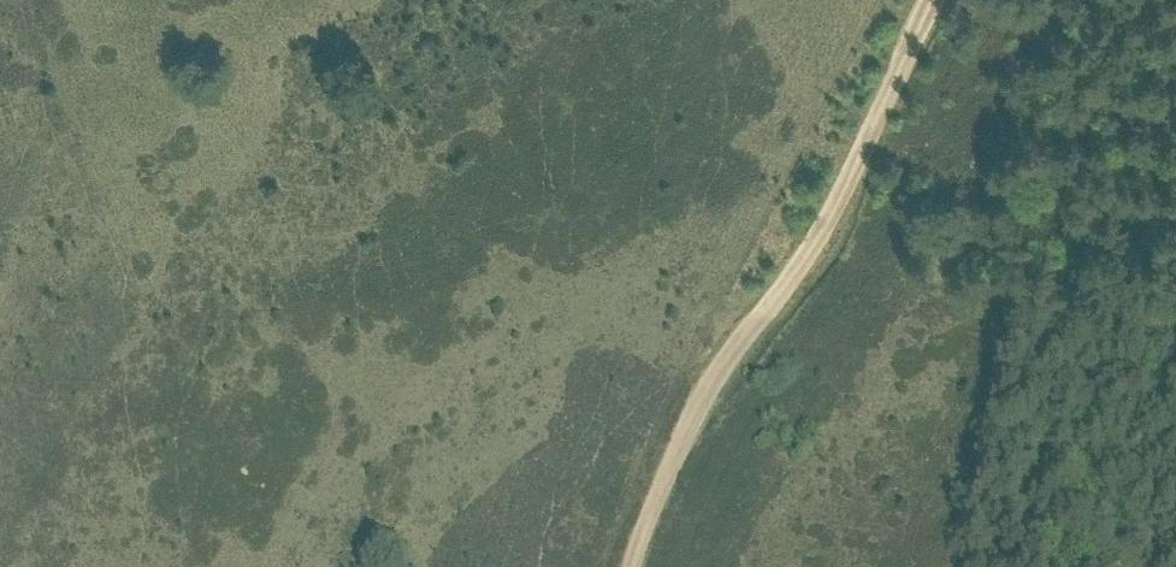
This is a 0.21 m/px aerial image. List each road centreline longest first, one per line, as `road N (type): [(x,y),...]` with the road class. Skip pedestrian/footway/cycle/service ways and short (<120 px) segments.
road 1 (track): [(632,566),(691,438),(827,243),(943,0)]

